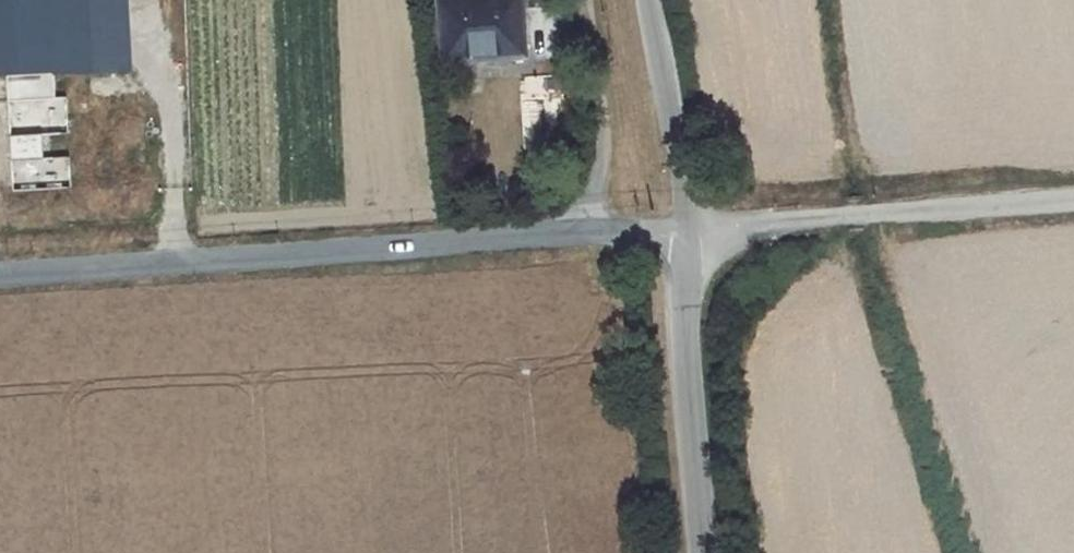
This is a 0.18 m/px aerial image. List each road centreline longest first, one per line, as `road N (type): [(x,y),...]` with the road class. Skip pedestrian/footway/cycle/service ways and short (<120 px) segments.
road 1 (residential): [(0,275),(687,234)]
road 2 (unclassified): [(687,234),(1073,203)]
road 3 (unclassified): [(707,552),(687,234)]
road 4 (unclassified): [(687,234),(678,134),(650,0)]

